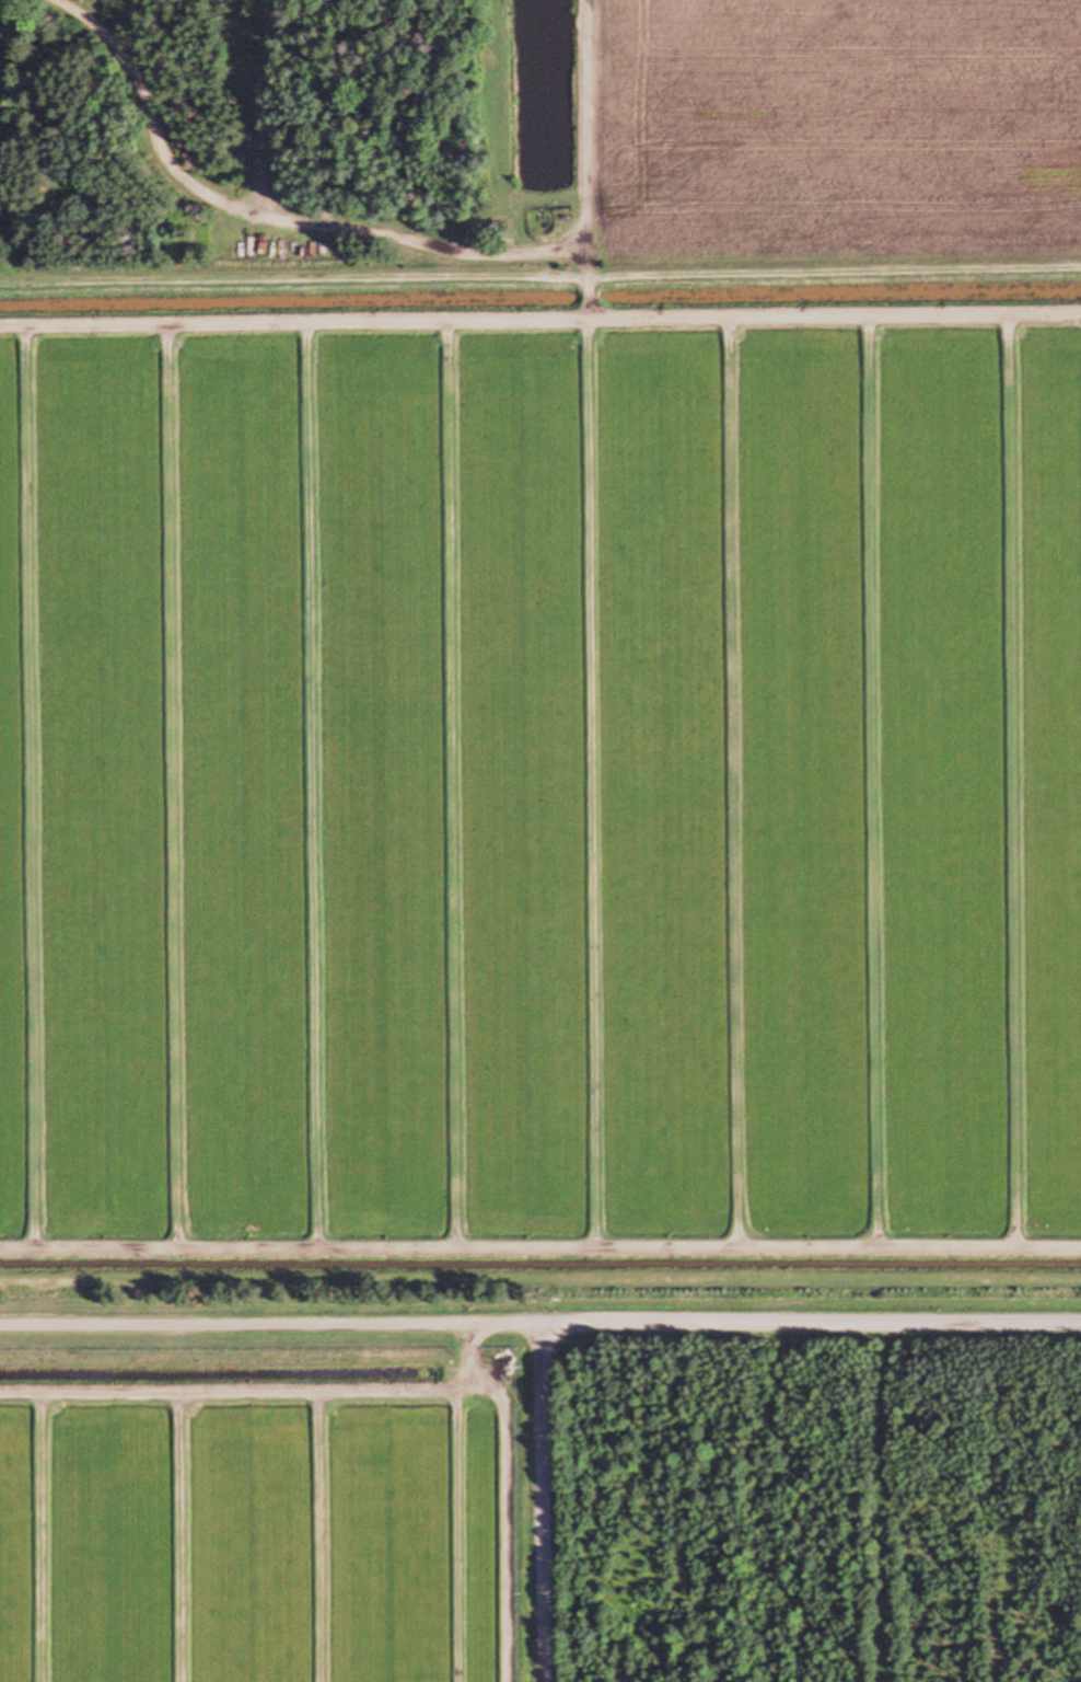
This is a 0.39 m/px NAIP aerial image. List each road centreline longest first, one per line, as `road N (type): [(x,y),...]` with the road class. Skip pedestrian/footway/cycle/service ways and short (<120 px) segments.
road 1 (residential): [(1080,1328),(562,1341),(0,1336)]
road 2 (residential): [(562,1681),(562,1341)]

